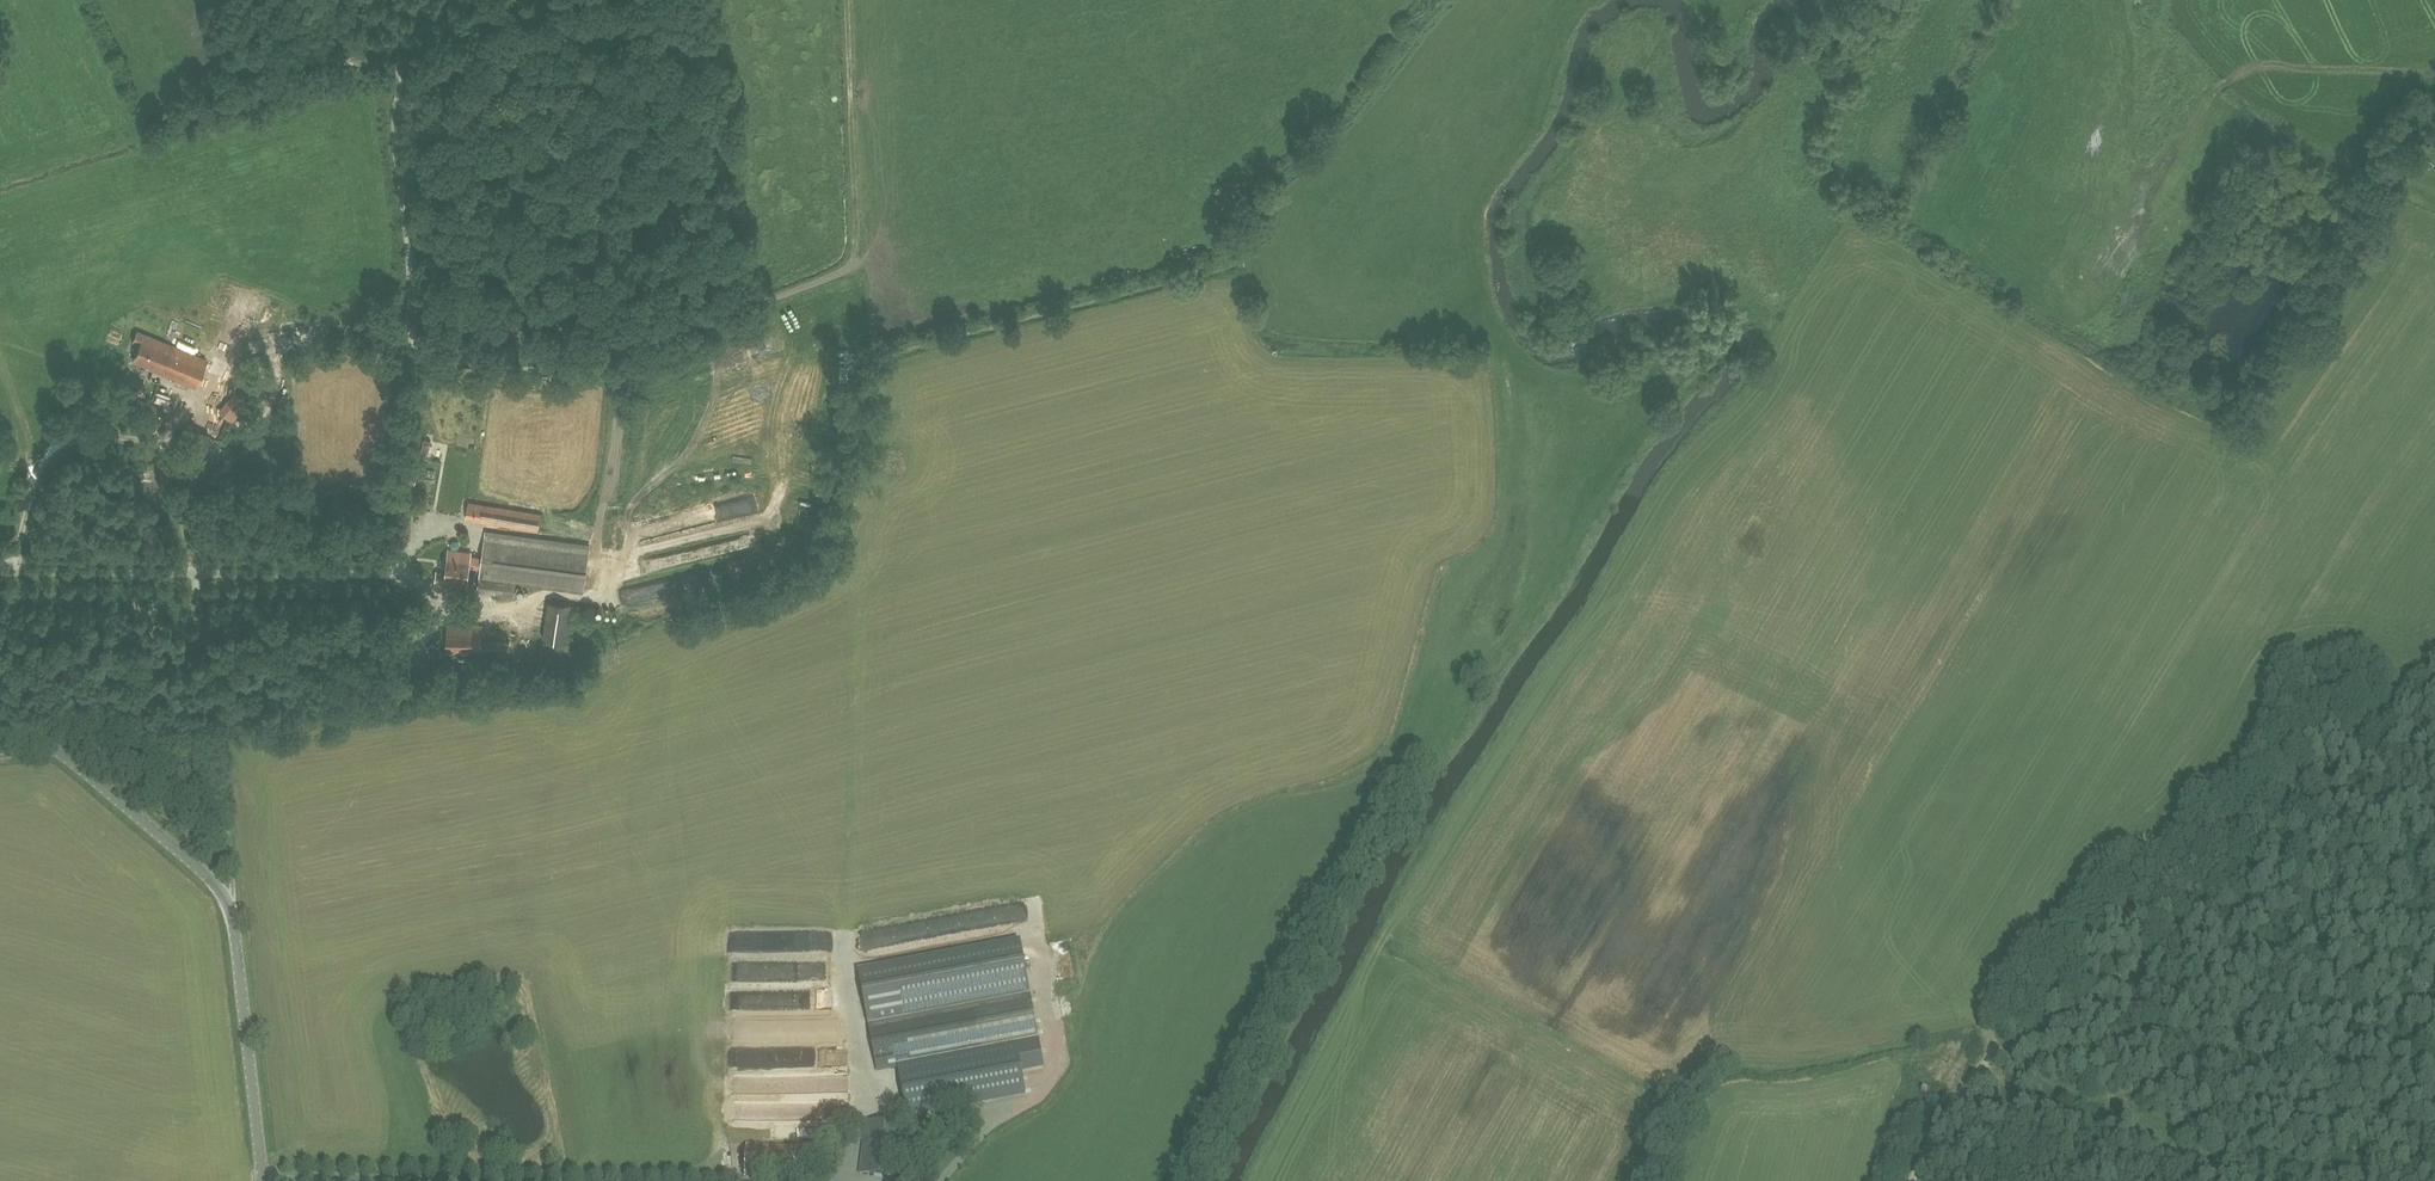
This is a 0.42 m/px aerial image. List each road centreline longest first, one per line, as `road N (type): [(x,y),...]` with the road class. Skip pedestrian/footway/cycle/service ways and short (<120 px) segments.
road 1 (tertiary): [(263,1180),(231,910),(212,882),(71,766),(0,721)]

